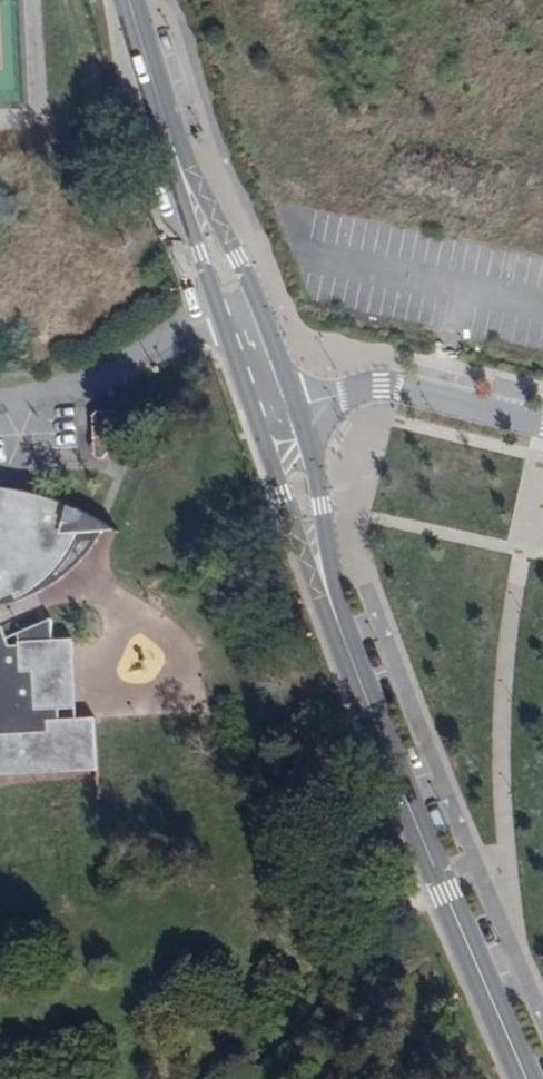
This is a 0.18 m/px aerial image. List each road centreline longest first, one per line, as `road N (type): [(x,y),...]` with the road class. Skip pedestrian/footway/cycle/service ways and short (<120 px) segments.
road 1 (tertiary): [(529,1078),(446,894),(336,606)]
road 2 (tertiary): [(220,298),(336,606)]
road 3 (tertiary): [(306,419),(237,259),(177,157)]
road 4 (residential): [(306,419),(397,388),(542,422)]
road 5 (tertiary): [(336,606),(306,419)]
road 6 (tertiary): [(220,298),(245,311),(282,422),(306,419)]
road 7 (tertiary): [(177,157),(130,0)]
road 8 (tertiary): [(177,157),(220,298)]

